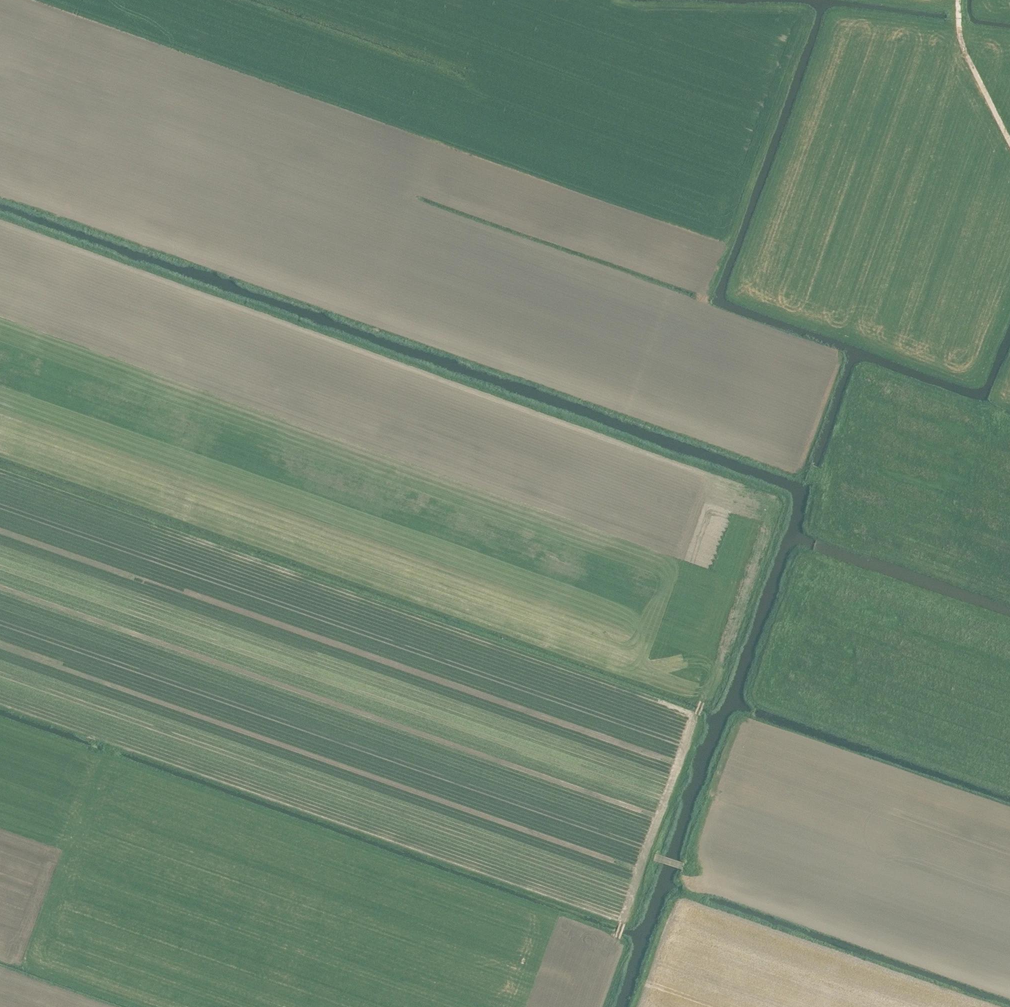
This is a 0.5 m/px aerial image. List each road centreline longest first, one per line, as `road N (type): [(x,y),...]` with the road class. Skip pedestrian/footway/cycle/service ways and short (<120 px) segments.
road 1 (track): [(1009,138),(961,42),(960,0)]

